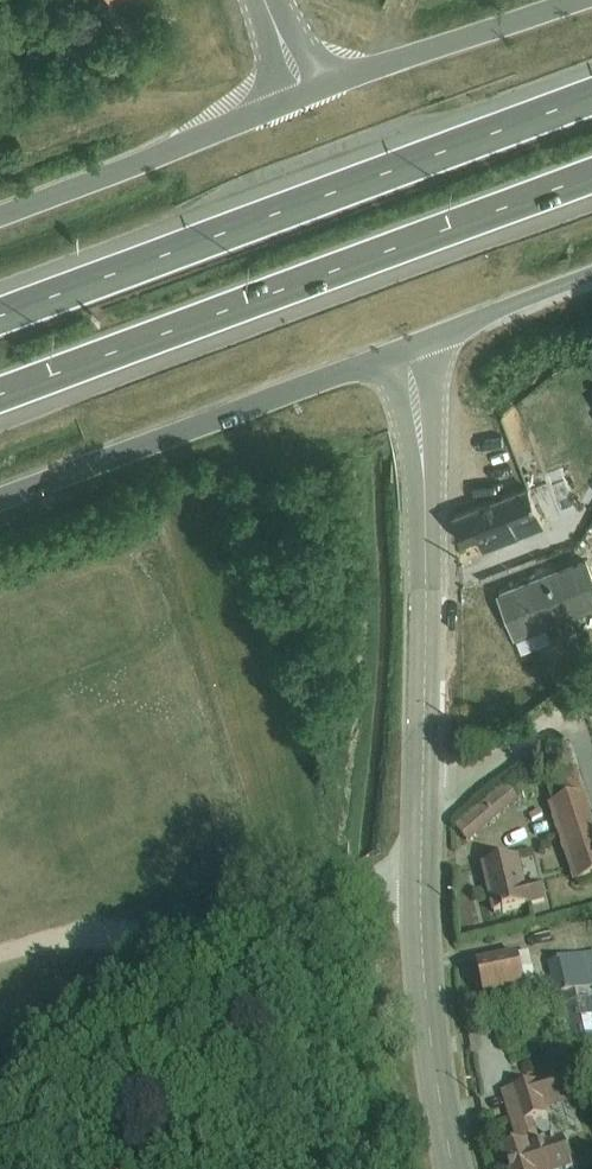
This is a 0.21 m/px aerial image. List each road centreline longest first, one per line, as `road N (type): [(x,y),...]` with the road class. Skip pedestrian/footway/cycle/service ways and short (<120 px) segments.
road 1 (motorway): [(0,397),(591,176)]
road 2 (motorway): [(591,93),(0,313)]
road 3 (tertiary): [(403,347),(428,473),(425,859)]
road 4 (unclassified): [(0,1139),(232,969),(425,859)]
road 5 (tertiary): [(403,347),(0,499)]
road 6 (tertiary): [(0,218),(309,95)]
road 7 (tertiary): [(425,859),(436,1059),(455,1168)]
road 8 (tertiary): [(309,95),(576,0)]
road 9 (tertiary): [(591,278),(403,347)]

